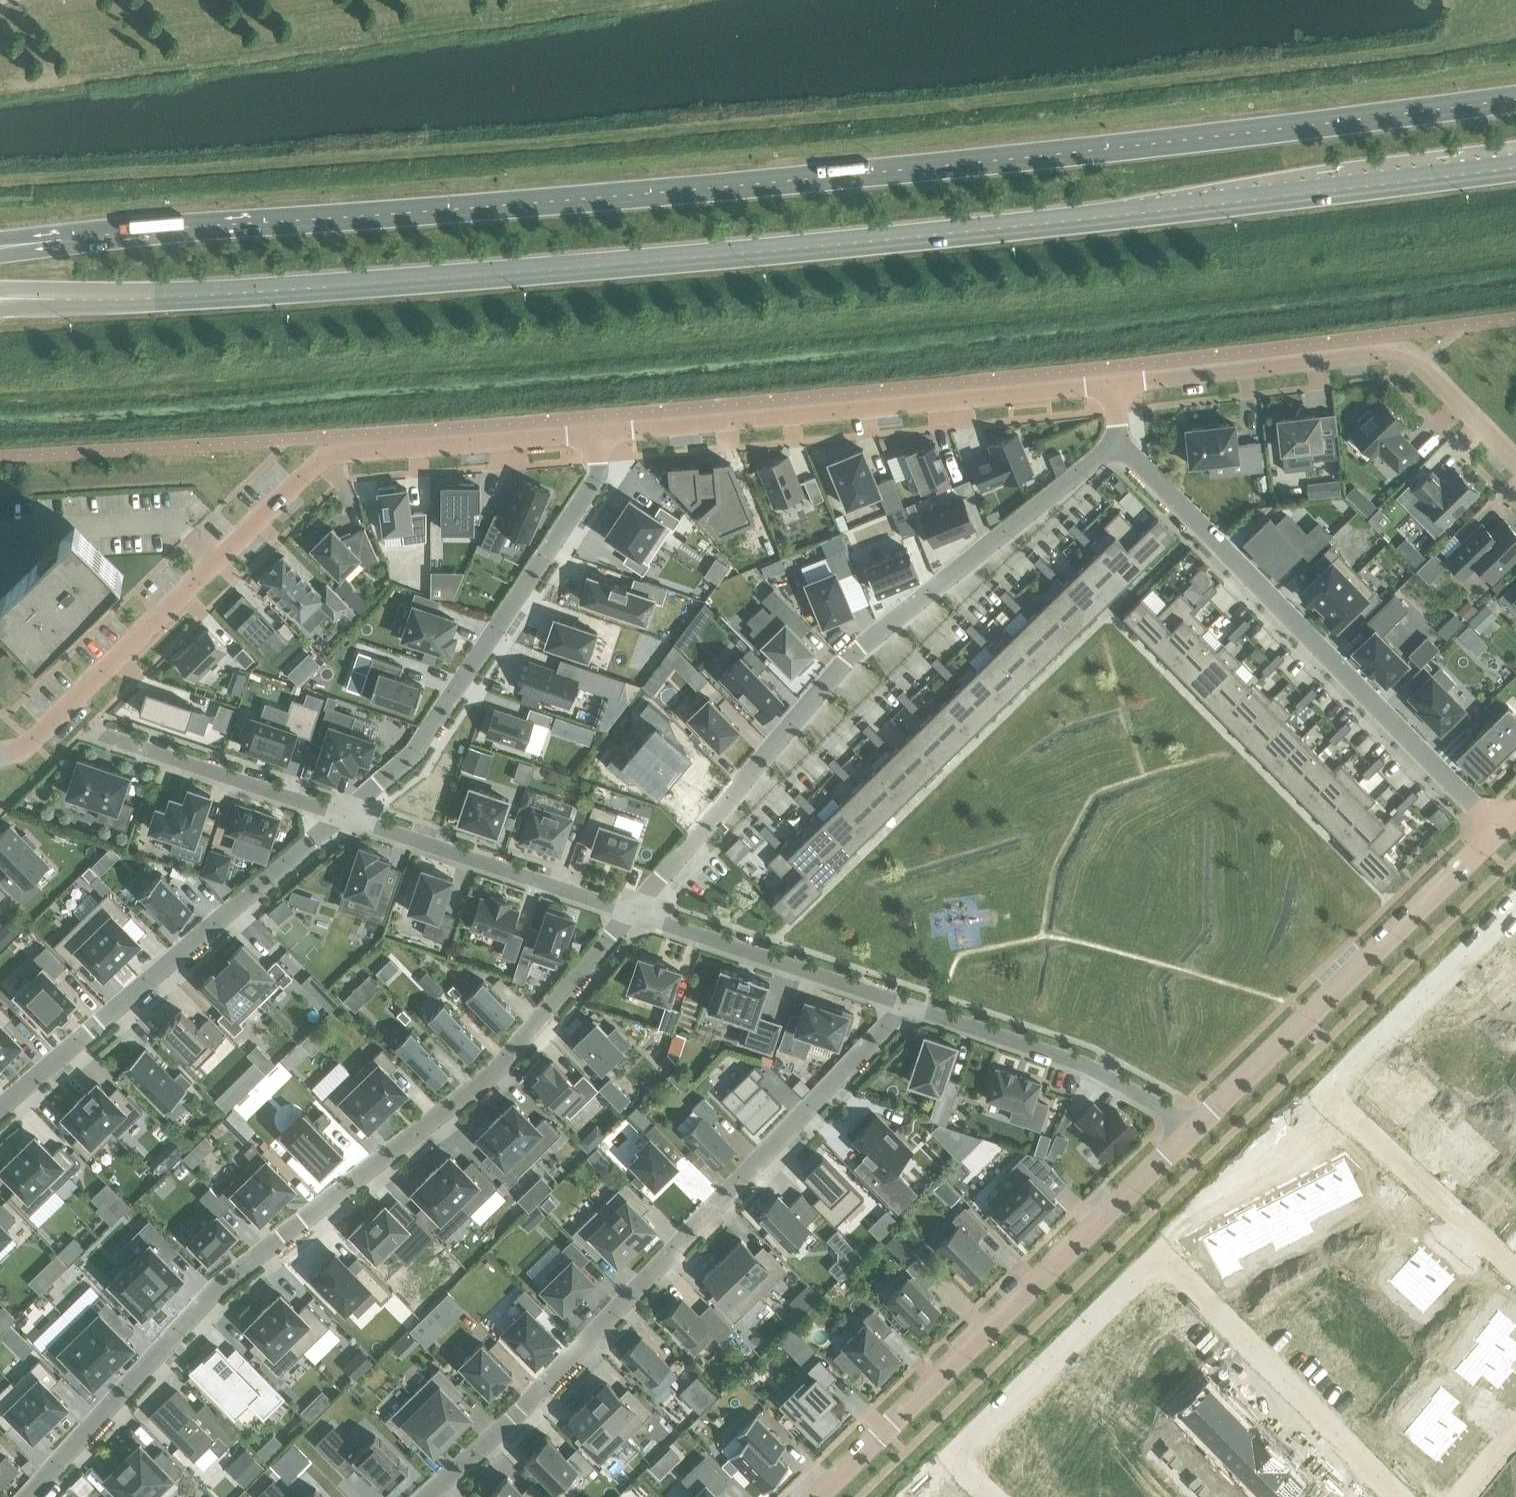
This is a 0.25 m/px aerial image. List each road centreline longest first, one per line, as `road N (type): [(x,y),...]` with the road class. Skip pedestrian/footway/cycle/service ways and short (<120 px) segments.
road 1 (secondary): [(56,300),(731,255),(1114,218),(1515,164)]
road 2 (secondary): [(1515,97),(747,181),(61,240)]
road 3 (residential): [(27,1496),(210,1298),(498,1069),(634,913)]
road 4 (residential): [(425,1496),(520,1409),(909,1007)]
road 5 (residential): [(634,913),(857,649),(1118,448)]
road 6 (residential): [(1398,1496),(1171,1266),(956,1463),(993,1496)]
road 7 (residential): [(1118,448),(1497,831)]
road 8 (residential): [(820,1496),(1190,1133)]
road 9 (residential): [(613,438),(1116,389)]
road 10 (residential): [(1515,931),(1336,1107),(1515,1275)]
road 11 (residential): [(347,819),(398,785),(614,462),(613,438)]
road 12 (residential): [(0,1110),(347,819)]
road 13 (residential): [(1116,389),(1399,352),(1420,360),(1515,461)]
road 14 (residential): [(1190,1133),(1497,831)]
road 15 (residential): [(314,470),(54,721)]
road 16 (residential): [(909,1007),(1089,1066),(1190,1133)]
road 17 (residential): [(54,721),(347,819)]
road 18 (residential): [(314,470),(334,459),(613,438)]
road 19 (residential): [(347,819),(634,913)]
road 20 (residential): [(634,913),(909,1007)]

